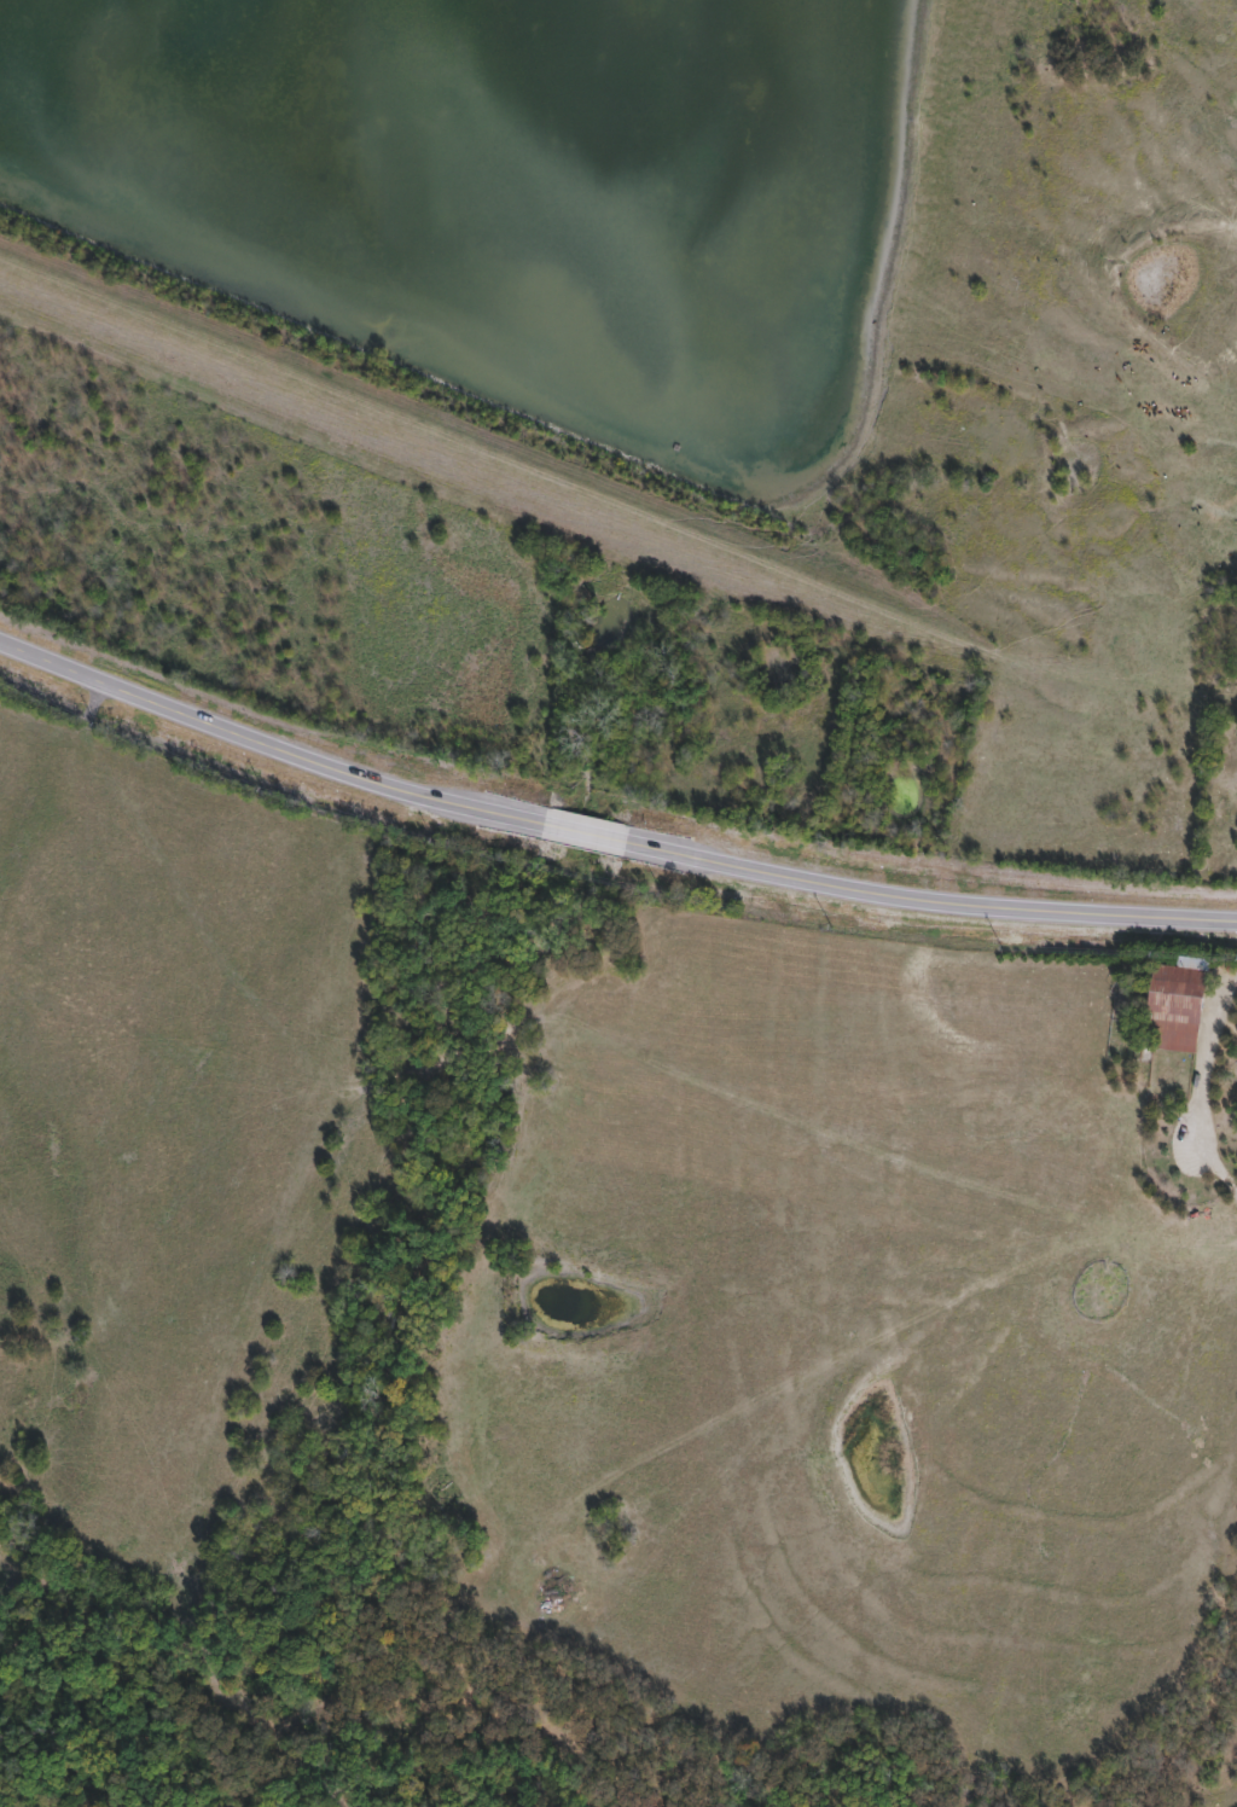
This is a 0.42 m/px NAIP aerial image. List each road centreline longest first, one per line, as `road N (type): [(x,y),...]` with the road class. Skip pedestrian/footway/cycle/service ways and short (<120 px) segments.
road 1 (secondary): [(1236,922),(951,904),(423,798),(361,783),(0,641)]

